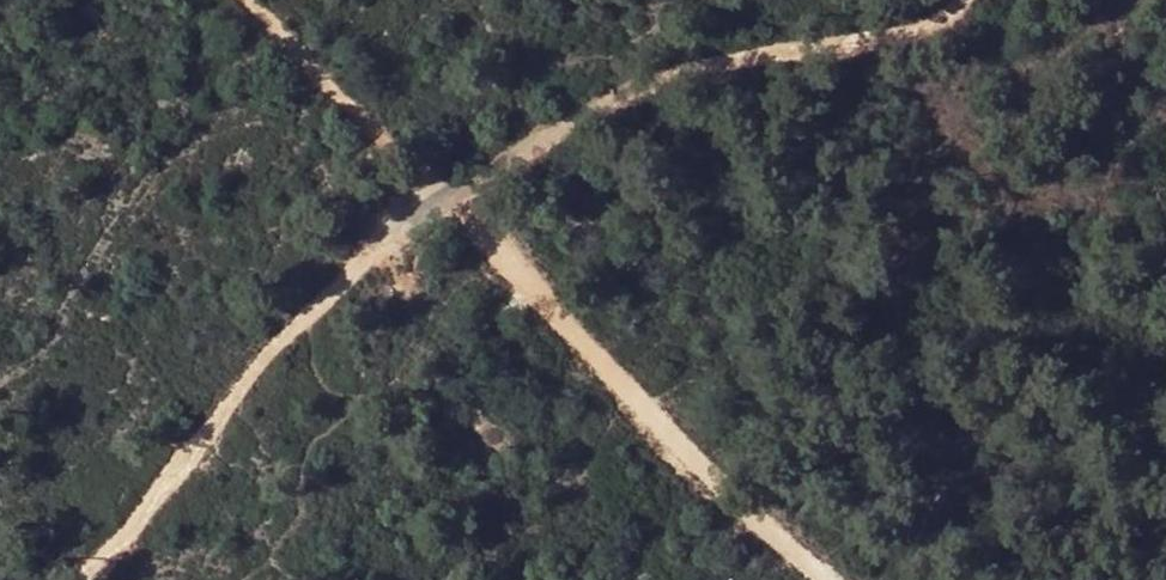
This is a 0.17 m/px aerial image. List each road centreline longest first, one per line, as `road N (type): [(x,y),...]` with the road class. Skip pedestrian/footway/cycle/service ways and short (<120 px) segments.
road 1 (track): [(832,579),(610,375),(443,199),(281,347),(141,519),(81,579)]
road 2 (track): [(443,199),(568,121),(873,0)]
road 3 (track): [(443,199),(247,0)]

